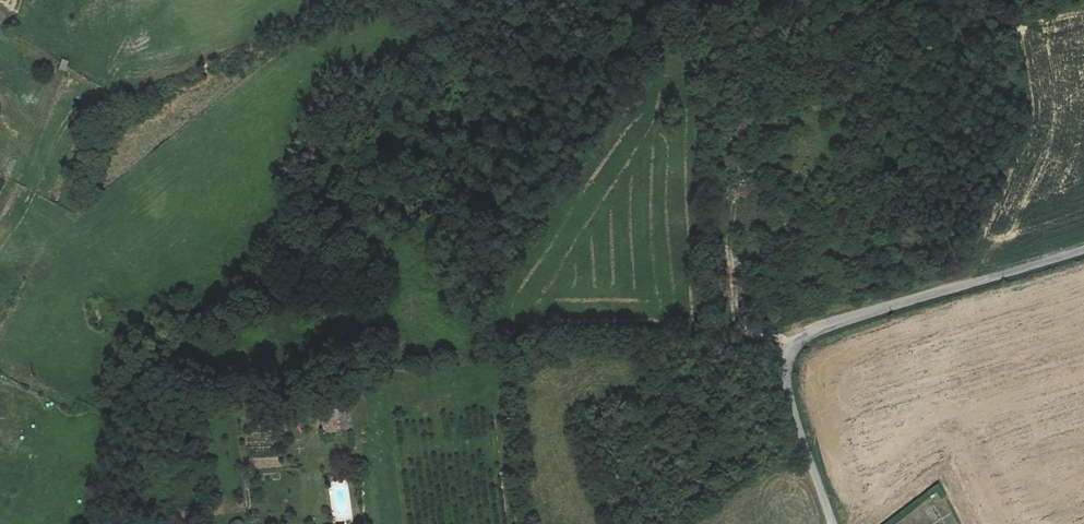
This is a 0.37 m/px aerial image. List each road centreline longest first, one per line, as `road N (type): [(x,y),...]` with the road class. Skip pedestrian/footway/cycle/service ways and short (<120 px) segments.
road 1 (unclassified): [(1083,249),(828,326),(794,349),(787,382),(831,523)]

